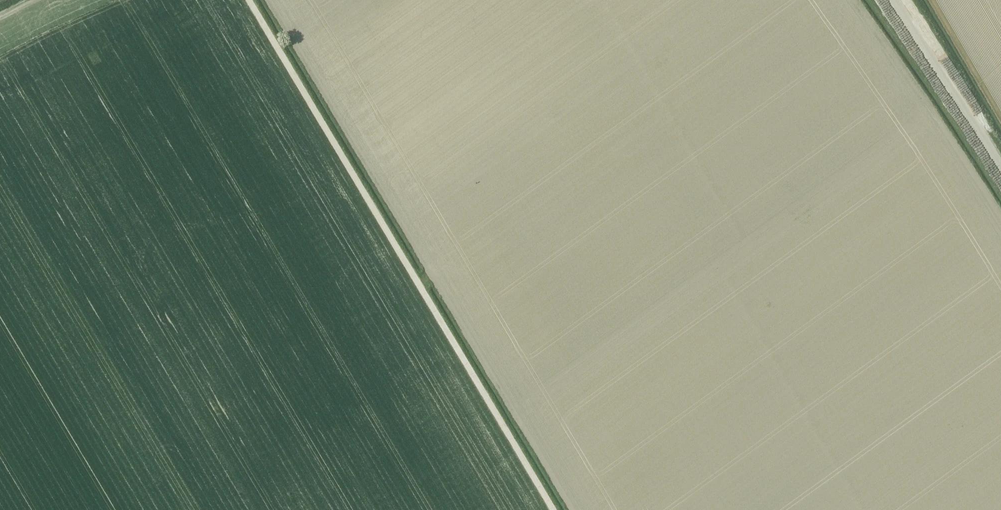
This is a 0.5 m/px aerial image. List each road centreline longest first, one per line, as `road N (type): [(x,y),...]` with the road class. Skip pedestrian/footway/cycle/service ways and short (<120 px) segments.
road 1 (track): [(551,509),(247,0)]
road 2 (unclassified): [(1000,174),(892,0)]

